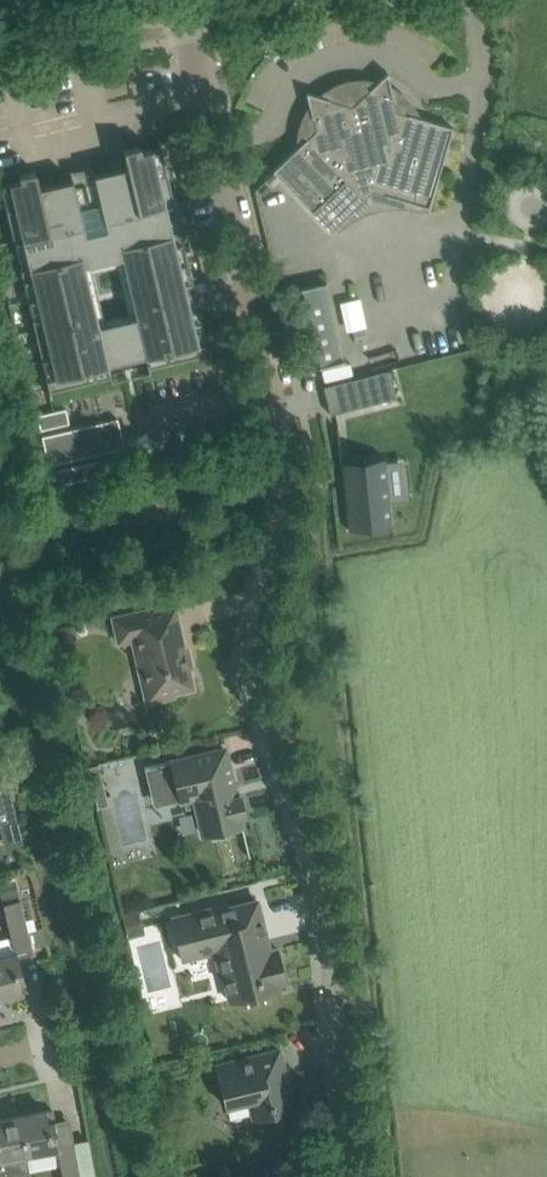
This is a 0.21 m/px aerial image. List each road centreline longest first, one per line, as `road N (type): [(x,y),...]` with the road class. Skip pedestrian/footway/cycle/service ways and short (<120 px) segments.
road 1 (residential): [(356,1176),(328,867),(260,700),(290,511),(287,441),(182,9)]
road 2 (unclassified): [(0,34),(182,9)]

